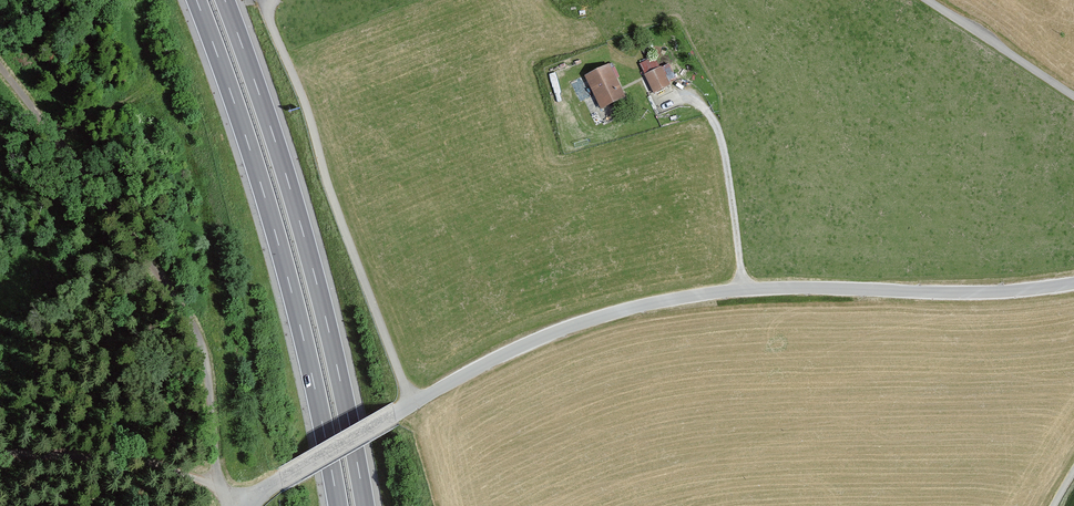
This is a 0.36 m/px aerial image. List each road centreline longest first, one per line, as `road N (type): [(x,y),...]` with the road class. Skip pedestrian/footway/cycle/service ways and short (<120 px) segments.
road 1 (unclassified): [(1073,281),(1009,291),(742,290),(655,302),(560,330),(411,405)]
road 2 (motorway): [(196,0),(288,282),(337,505)]
road 3 (motorway): [(364,505),(313,273),(225,0)]
road 4 (unclassified): [(411,405),(270,23),(271,0)]
road 5 (track): [(0,62),(189,315),(207,355)]
road 6 (track): [(219,485),(126,457),(0,450)]
road 7 (unclassified): [(411,405),(242,505)]
road 8 (unclassified): [(928,0),(1073,96)]
road 9 (track): [(207,355),(219,485),(238,505)]

